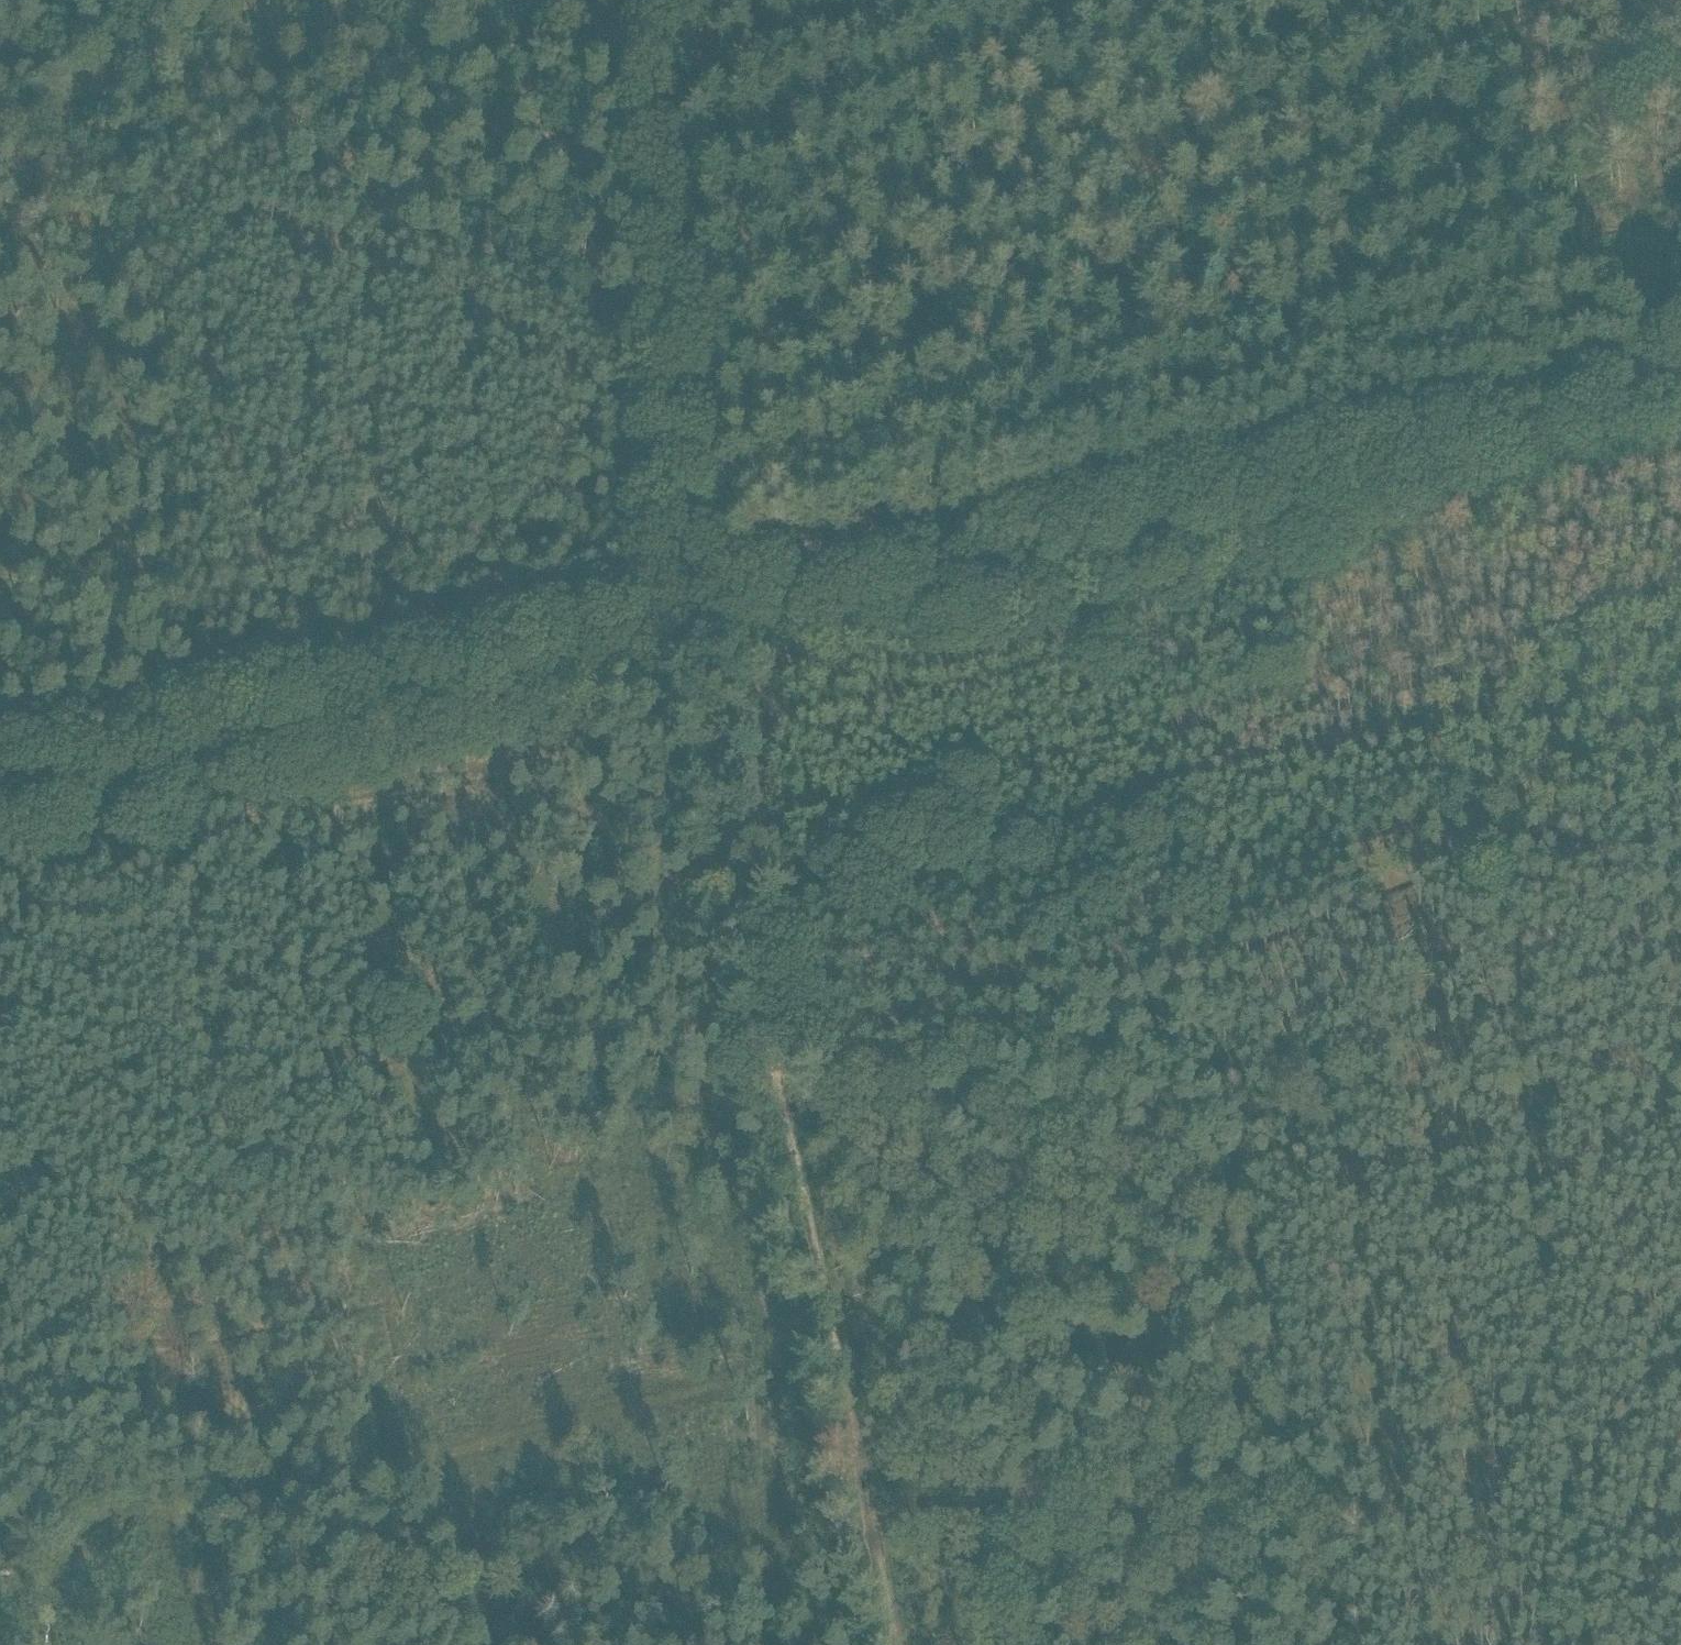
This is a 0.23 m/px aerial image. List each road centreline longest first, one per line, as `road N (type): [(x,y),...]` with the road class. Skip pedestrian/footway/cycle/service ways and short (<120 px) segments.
road 1 (track): [(1680,448),(0,821)]
road 2 (track): [(1680,354),(679,594)]
road 3 (track): [(899,1644),(689,668)]
road 4 (track): [(679,594),(0,736)]
road 5 (track): [(637,0),(679,594)]

